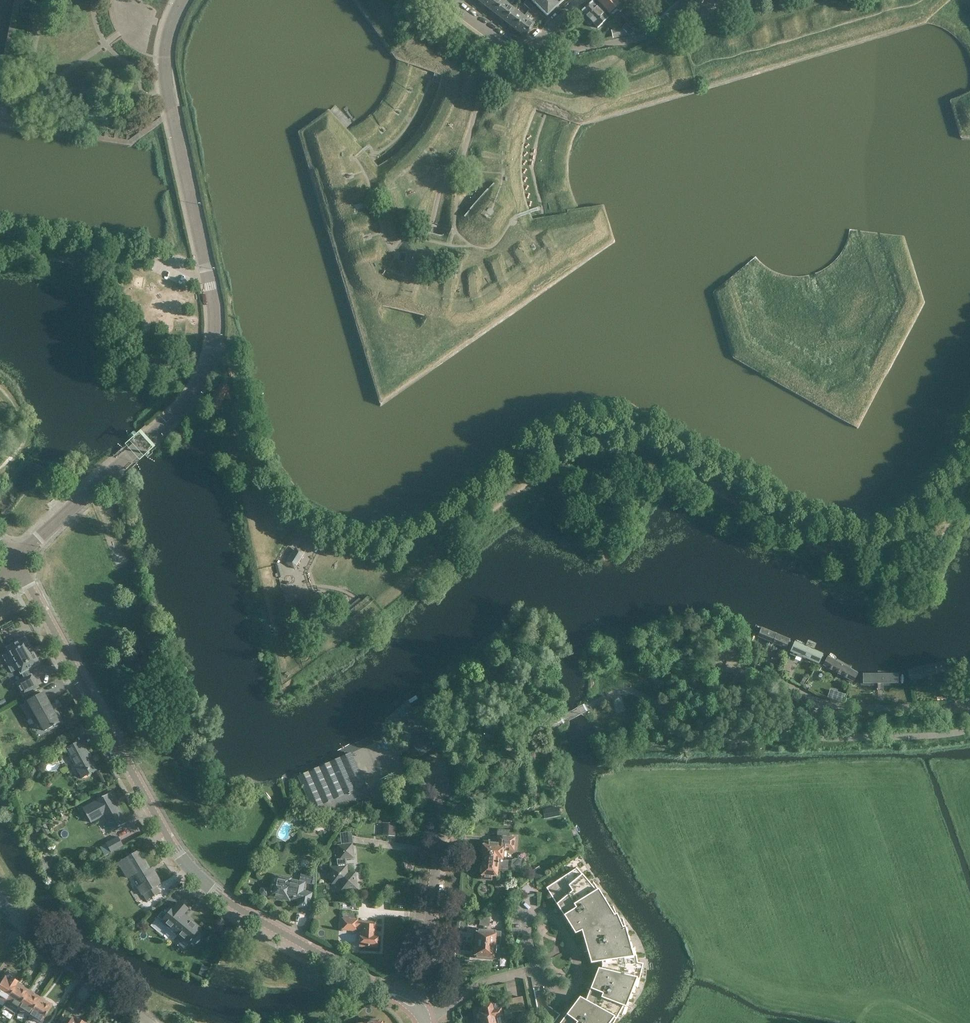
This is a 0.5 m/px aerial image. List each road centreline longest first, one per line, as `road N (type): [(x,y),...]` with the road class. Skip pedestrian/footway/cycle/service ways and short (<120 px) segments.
road 1 (tertiary): [(12,561),(174,413),(213,347),(212,300),(165,81),(170,26),(181,0)]
road 2 (residential): [(421,1014),(242,909),(186,863),(12,561)]
road 3 (residential): [(158,1022),(32,938),(0,897)]
road 4 (residential): [(421,1014),(442,819)]
road 5 (residential): [(537,967),(527,925),(541,910),(578,961),(568,988),(547,985)]
road 6 (residential): [(689,25),(633,41),(536,46)]
road 7 (residential): [(969,706),(816,699)]
road 8 (residential): [(421,1014),(474,984),(537,967)]

